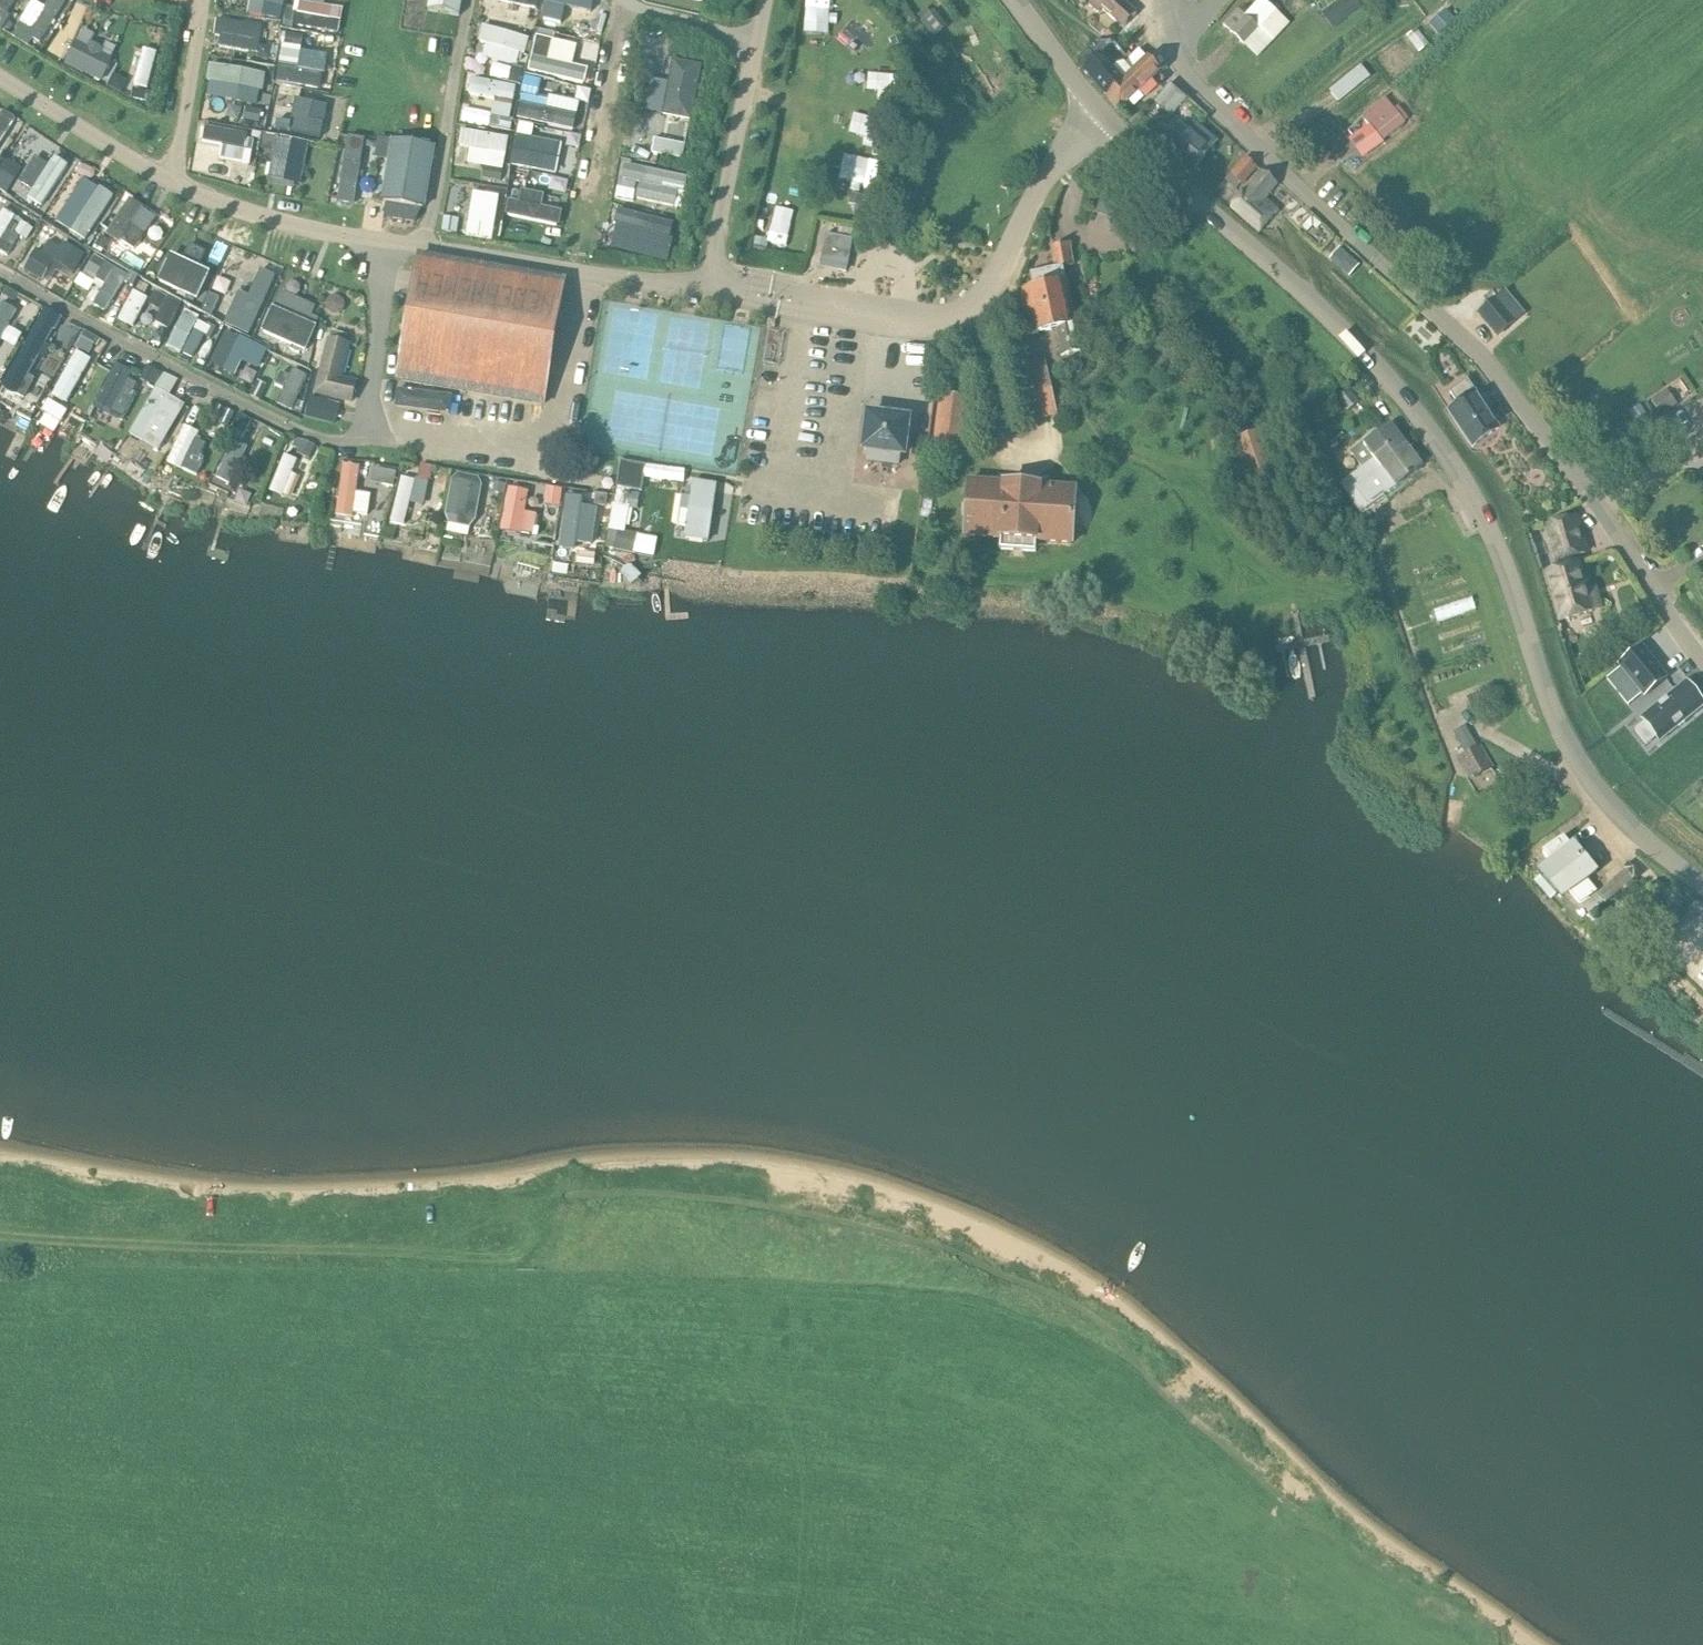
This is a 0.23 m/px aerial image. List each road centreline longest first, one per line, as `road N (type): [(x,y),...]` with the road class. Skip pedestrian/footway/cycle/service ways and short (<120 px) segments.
road 1 (tertiary): [(1702,886),(1609,803),(1581,765),(1491,536),(1413,408),(1314,300),(1139,153),(1095,105)]
road 2 (residential): [(1702,660),(1503,390),(1232,122),(1180,43),(1172,0)]
road 3 (residential): [(1095,105),(1046,169),(984,302),(960,324),(768,302)]
road 4 (tertiary): [(1095,105),(1013,0)]

